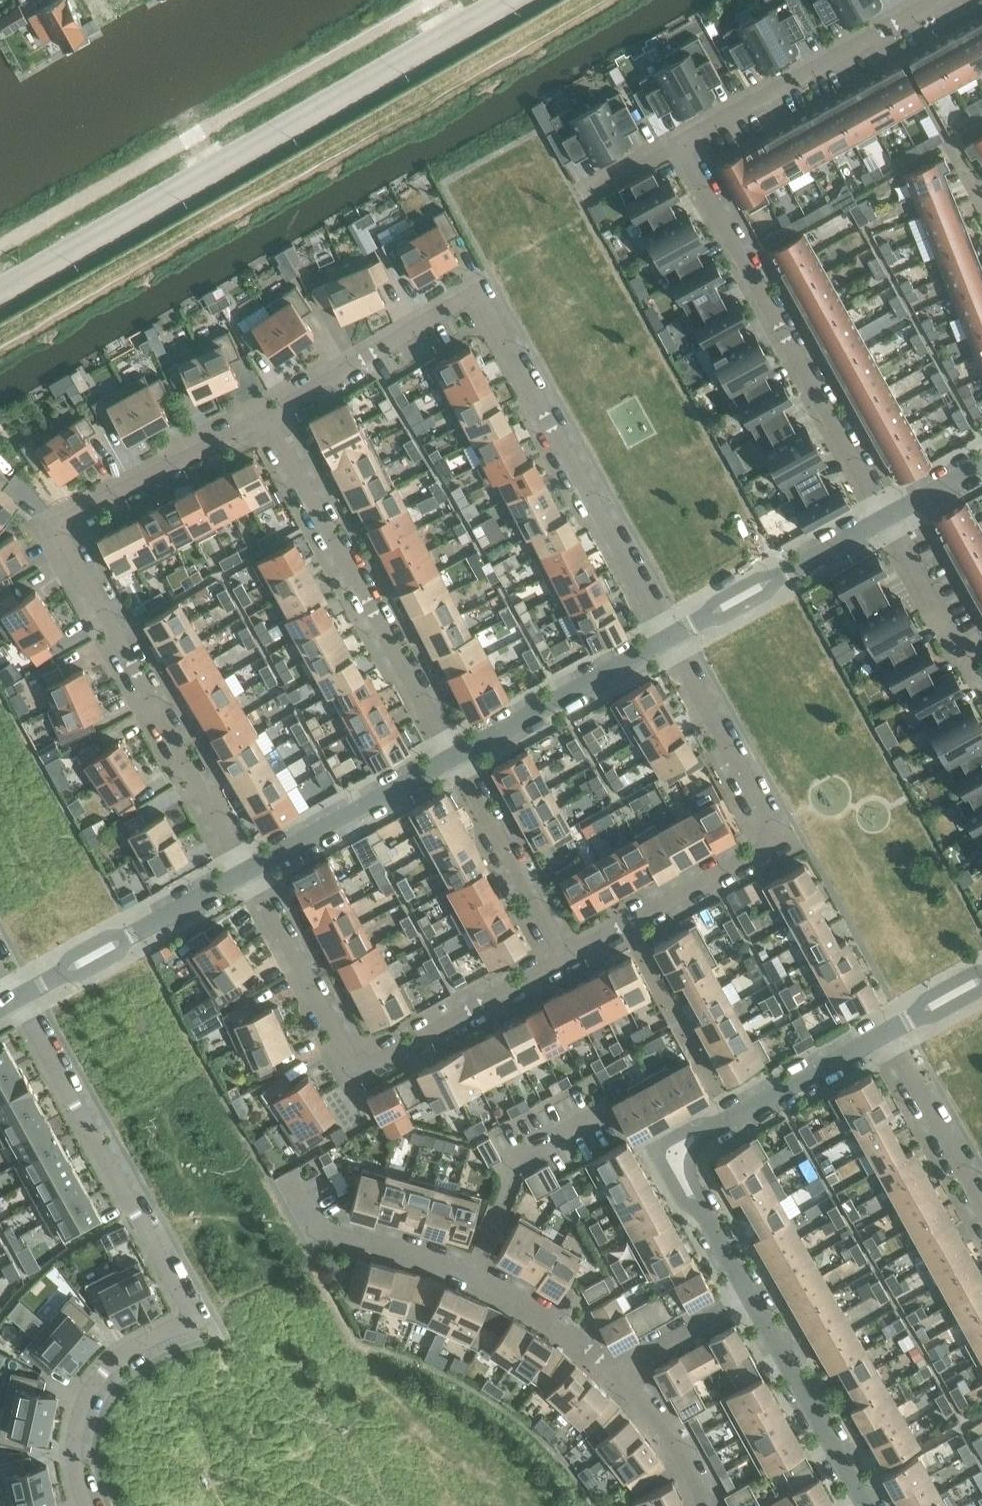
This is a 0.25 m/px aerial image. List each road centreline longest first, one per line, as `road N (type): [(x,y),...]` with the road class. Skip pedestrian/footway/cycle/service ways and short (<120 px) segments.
road 1 (residential): [(12,1000),(194,1317),(149,1338),(110,1371),(85,1414),(81,1478),(94,1505)]
road 2 (residential): [(666,640),(485,308),(283,412)]
road 3 (tertiary): [(499,0),(0,286)]
road 4 (residential): [(563,956),(356,1067),(248,870)]
road 5 (residential): [(883,517),(684,136)]
road 6 (residential): [(885,1029),(685,1148),(681,1179),(748,1299)]
road 7 (residential): [(248,870),(64,525)]
road 8 (residential): [(456,755),(283,412)]
road 9 (residential): [(291,1215),(477,1267),(539,1300),(620,1369)]
road 10 (residential): [(684,136),(933,0)]
road 11 (residential): [(248,870),(12,1000)]
road 12 (residential): [(883,517),(666,640)]
road 13 (residential): [(283,412),(64,525)]
road 14 (residential): [(777,841),(563,956)]
road 15 (residential): [(666,640),(456,755)]
road 16 (residential): [(456,755),(248,870)]
road 17 (residential): [(748,1299),(863,1500)]
road 18 (residential): [(777,841),(666,640)]
road 19 (residential): [(563,956),(456,755)]
road 20 (residential): [(885,1029),(981,1203)]
road 21 (residential): [(964,665),(883,517)]
road 22 (residential): [(620,1369),(711,1505)]
road 23 (residential): [(620,1369),(748,1299)]

